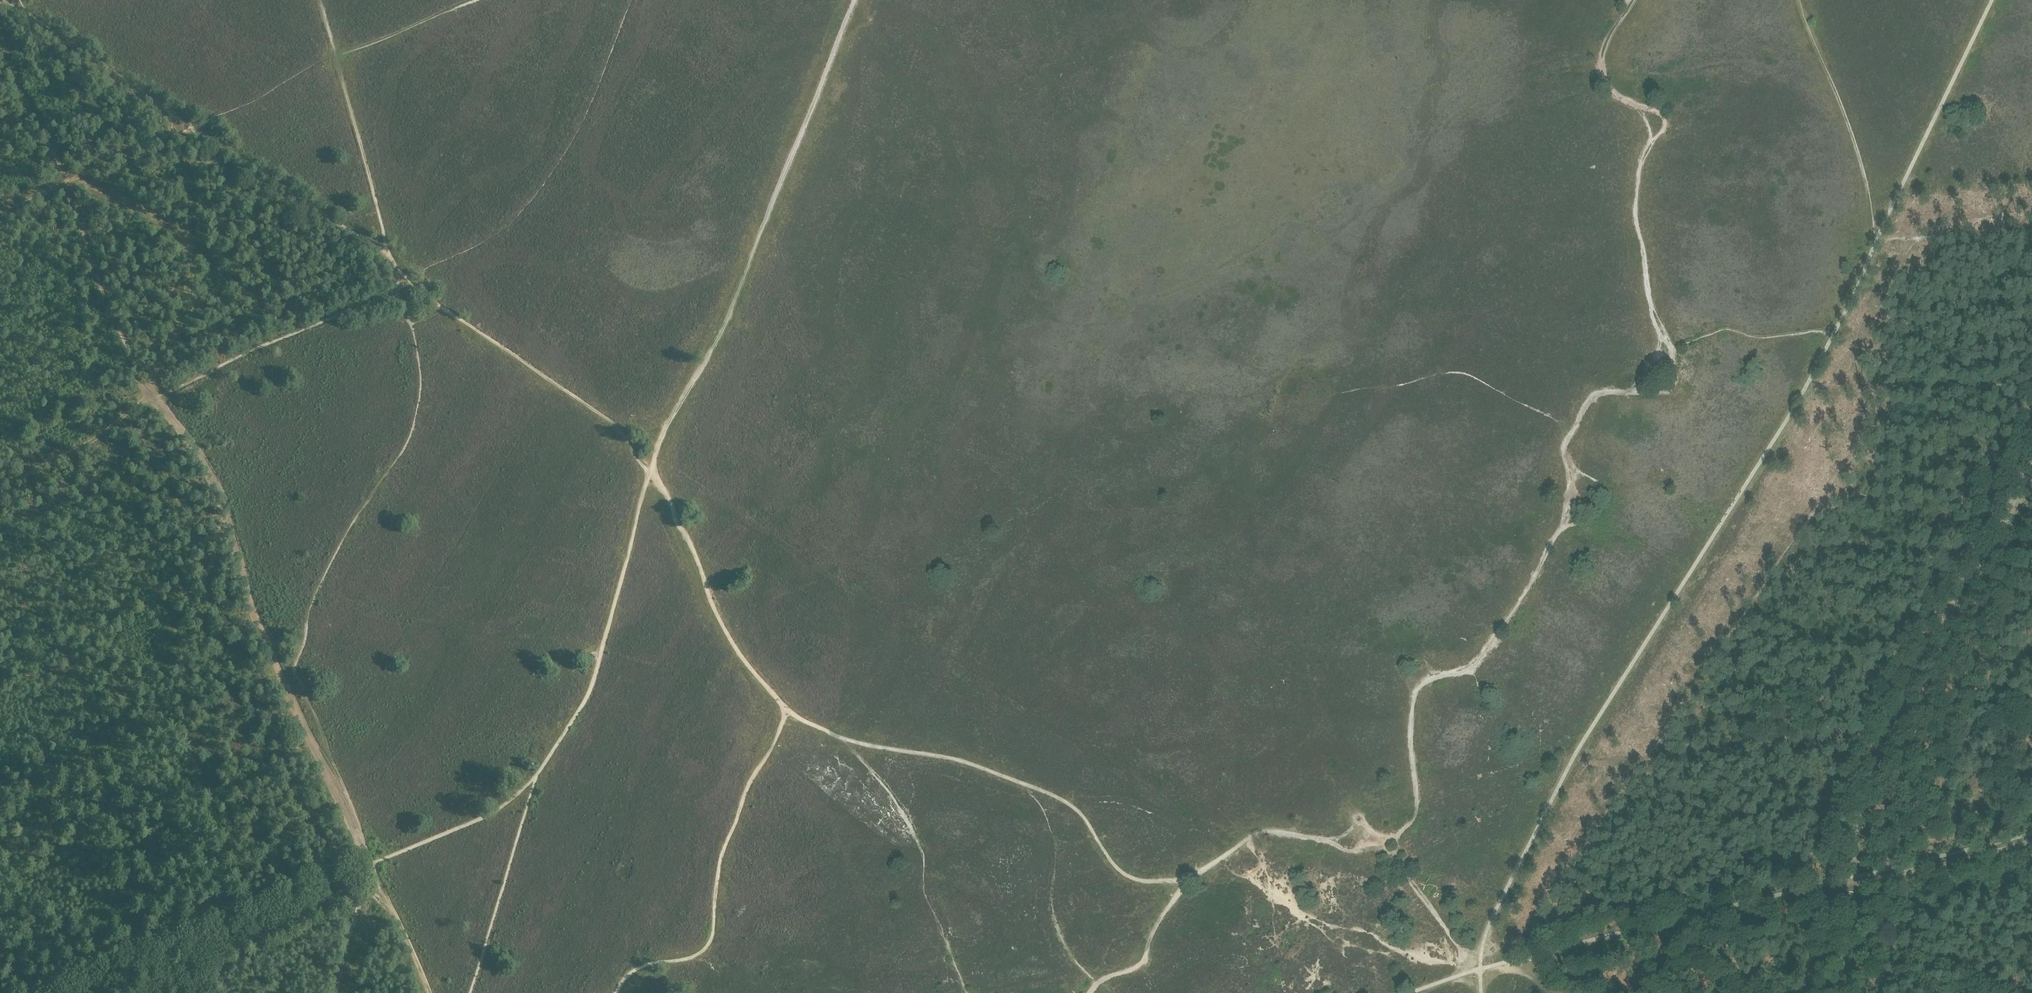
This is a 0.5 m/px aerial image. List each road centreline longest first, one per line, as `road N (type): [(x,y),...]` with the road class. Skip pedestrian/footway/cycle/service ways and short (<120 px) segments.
road 1 (track): [(319,0),(402,282),(628,441),(665,490),(725,631),(789,714),(831,737),(937,755),(1058,796),(1129,878),(1187,883)]
road 2 (track): [(1842,992),(1878,762),(1926,649),(2031,478)]
road 3 (track): [(141,397),(153,393),(215,481),(287,696),(370,867)]
road 4 (track): [(1521,969),(2031,840)]
road 5 (track): [(391,259),(0,3)]
road 6 (track): [(0,41),(66,180),(141,397)]
road 7 (track): [(215,934),(158,875),(96,759),(80,754),(0,787)]
road 8 (track): [(81,992),(363,871)]
road 9 (track): [(141,397),(190,302),(189,248),(175,229),(73,177)]
road 10 (track): [(0,211),(186,124)]
road 11 (track): [(0,483),(84,447),(141,397)]
road 12 (track): [(370,867),(428,992)]

